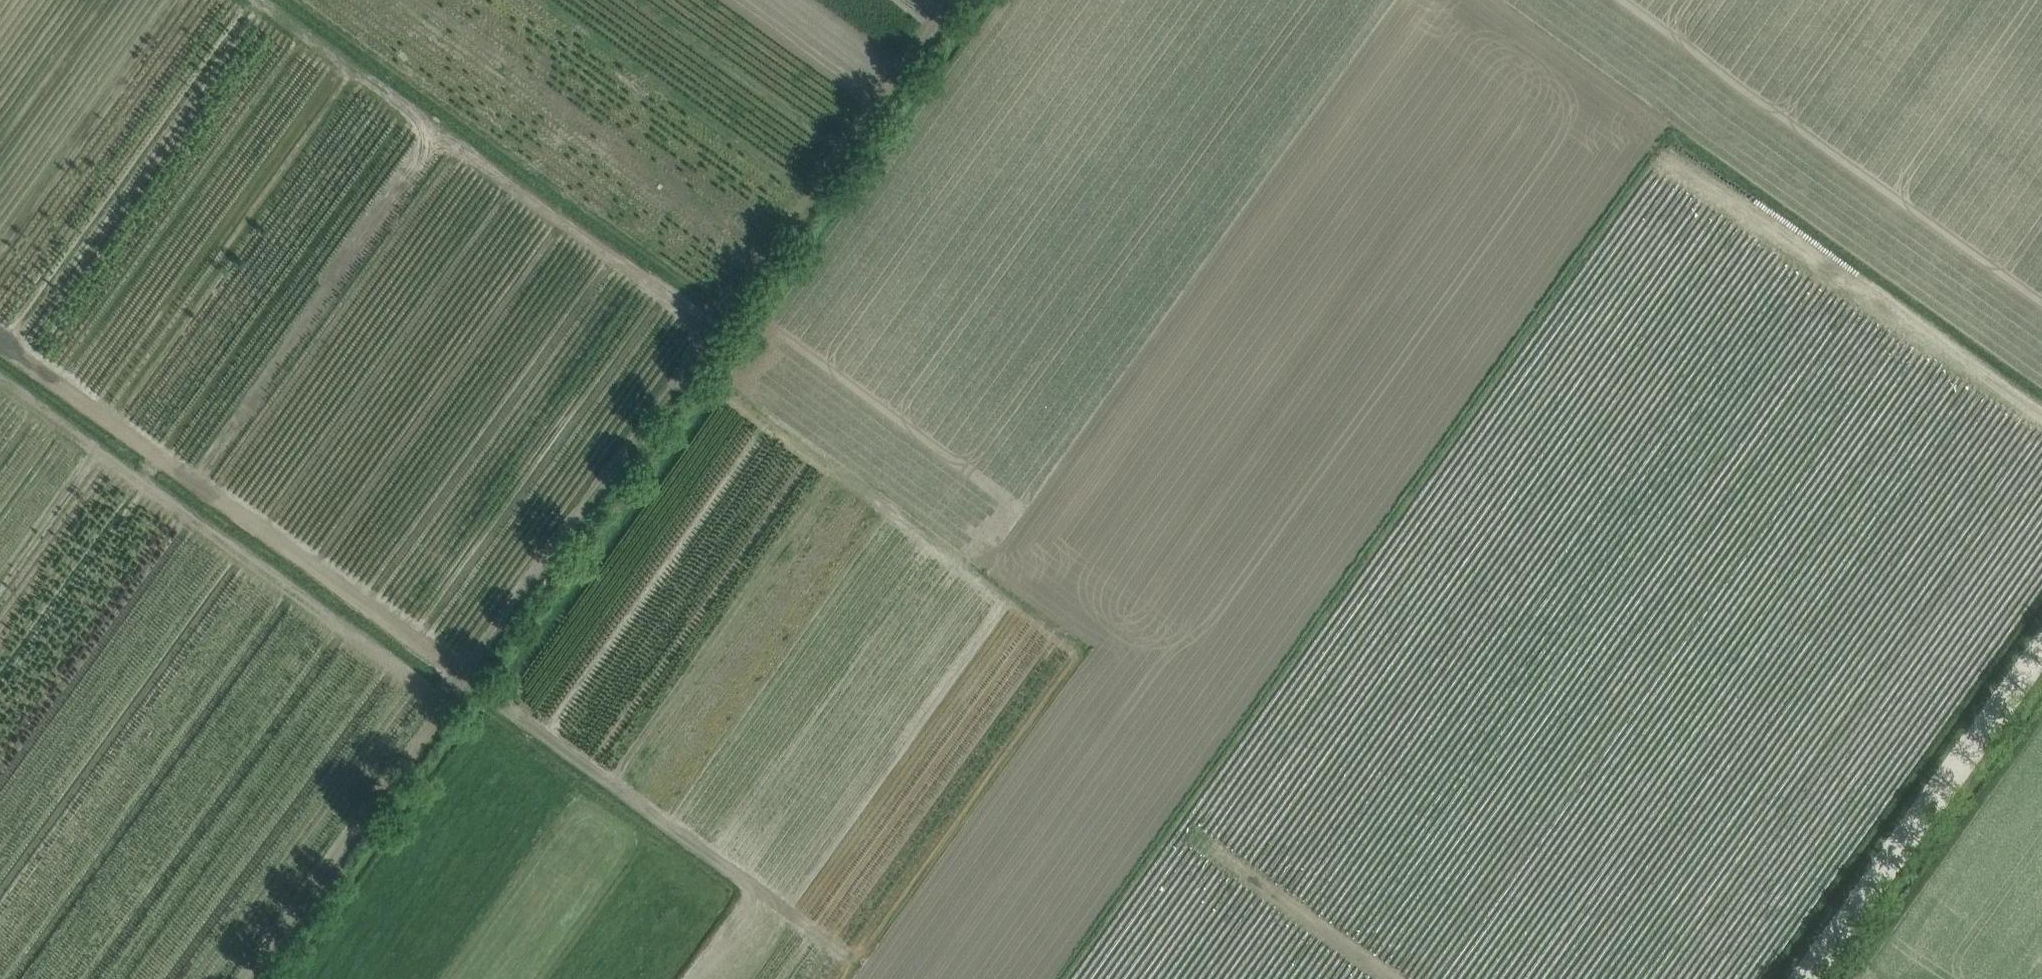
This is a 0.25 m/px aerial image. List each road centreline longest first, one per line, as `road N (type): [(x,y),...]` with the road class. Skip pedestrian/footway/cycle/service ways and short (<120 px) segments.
road 1 (unclassified): [(1809,978),(2041,651)]

